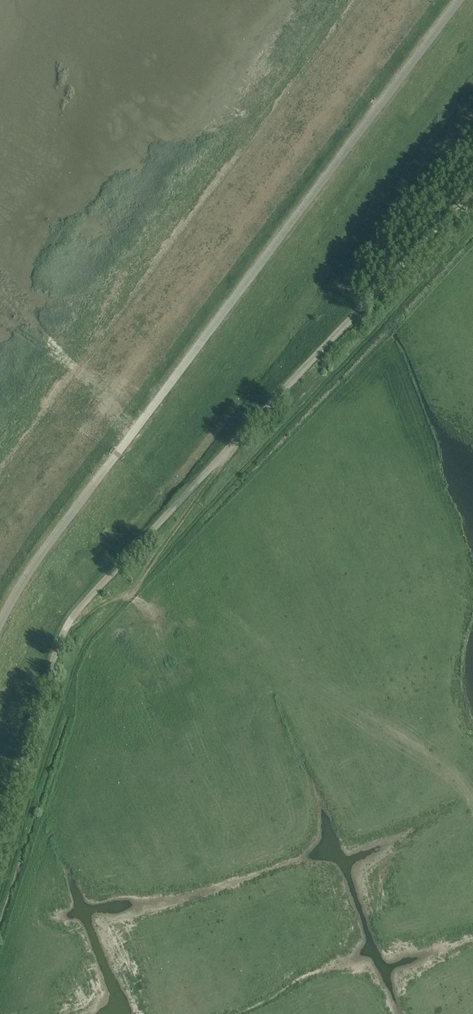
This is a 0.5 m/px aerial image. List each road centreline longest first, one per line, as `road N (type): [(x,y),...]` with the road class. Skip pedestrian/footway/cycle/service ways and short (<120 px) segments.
road 1 (unclassified): [(0,828),(70,624),(472,192)]
road 2 (unclassified): [(0,632),(38,566),(466,0)]

